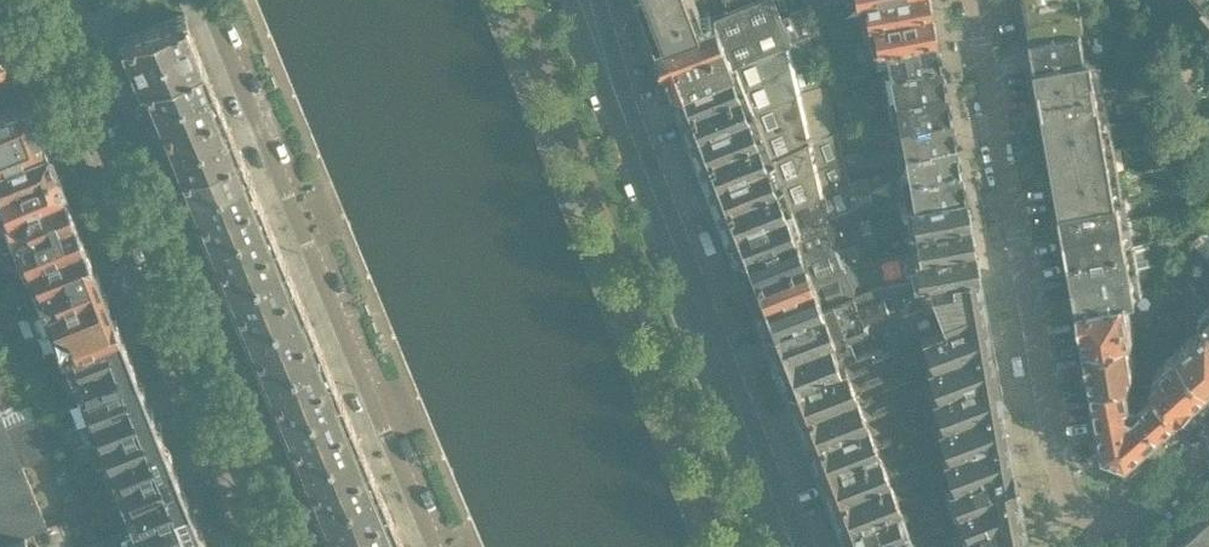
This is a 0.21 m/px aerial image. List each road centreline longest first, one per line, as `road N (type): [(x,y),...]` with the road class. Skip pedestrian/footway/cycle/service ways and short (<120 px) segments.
road 1 (residential): [(208,0),(437,546)]
road 2 (tertiary): [(793,546),(584,0)]
road 3 (residential): [(1096,519),(1060,480),(975,0)]
road 4 (residential): [(266,546),(61,51)]
road 5 (residential): [(1096,519),(1135,512),(1208,446)]

